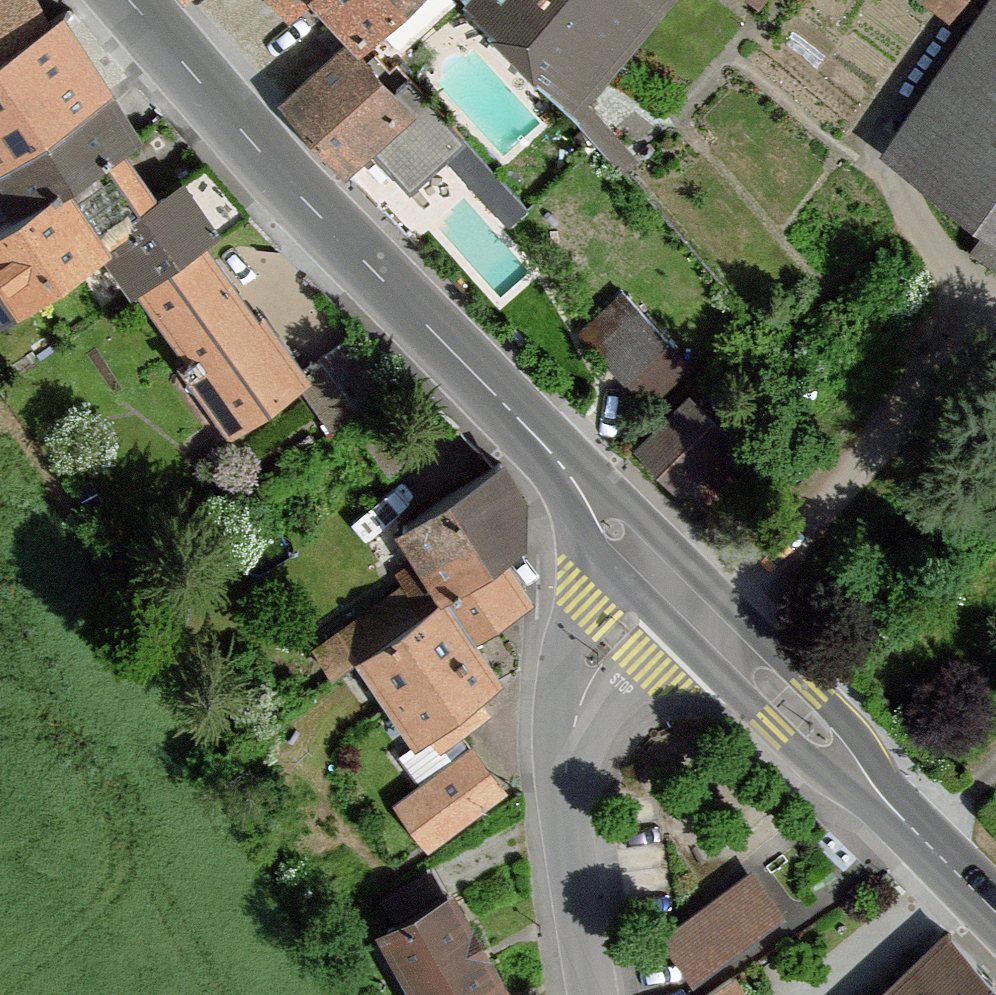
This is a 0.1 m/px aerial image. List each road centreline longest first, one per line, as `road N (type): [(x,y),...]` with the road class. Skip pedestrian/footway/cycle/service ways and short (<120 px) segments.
road 1 (tertiary): [(675,586),(302,197),(130,0)]
road 2 (tertiary): [(995,909),(675,586)]
road 3 (unclassified): [(594,994),(566,813),(570,740),(593,663),(675,586)]

